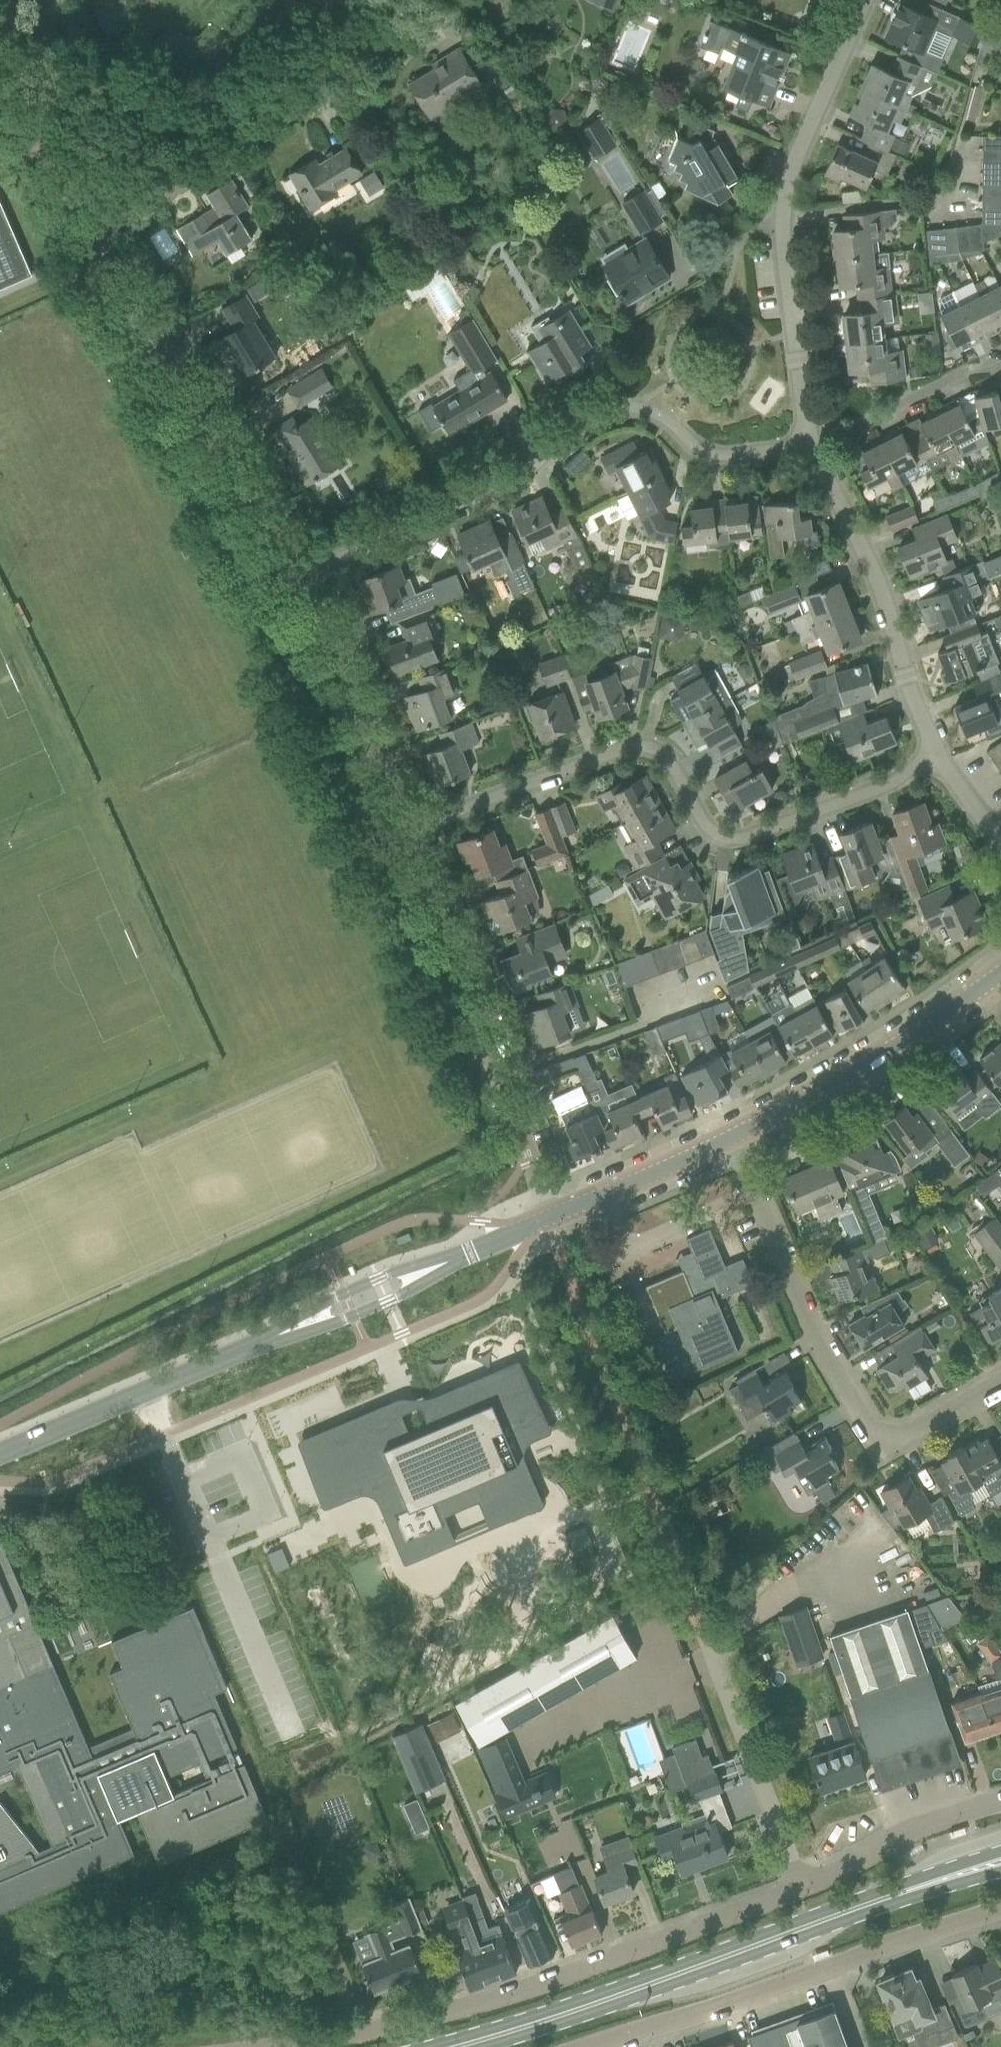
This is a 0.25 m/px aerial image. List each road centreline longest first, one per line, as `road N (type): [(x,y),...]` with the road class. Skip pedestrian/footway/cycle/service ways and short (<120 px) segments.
road 1 (residential): [(410,825),(641,735),(666,744),(702,819),(730,846),(930,765)]
road 2 (secondary): [(453,2046),(989,1863)]
road 3 (residential): [(303,572),(531,464),(600,406),(631,401),(664,414),(706,454),(803,436)]
road 4 (residential): [(284,2046),(547,1983),(802,1885)]
road 5 (residential): [(1000,1376),(908,1423),(867,1415),(813,1326),(732,1136)]
road 6 (residential): [(803,436),(781,320),(785,211),(799,147),(857,0)]
road 7 (unclassified): [(1000,1910),(595,2046)]
road 8 (residential): [(548,1217),(410,825)]
road 9 (residential): [(303,572),(93,244)]
road 10 (residential): [(930,765),(803,436)]
road 11 (tertiary): [(302,1325),(0,1453)]
road 12 (tertiary): [(732,1136),(877,1056),(1000,969)]
road 13 (residential): [(93,244),(209,163),(344,93)]
road 14 (residential): [(410,825),(303,572)]
road 15 (residential): [(802,1885),(706,1648)]
road 16 (residential): [(802,1885),(874,1858),(914,1829),(1000,1804)]
road 17 (residential): [(803,436),(1000,356)]
road 18 (tertiary): [(548,1217),(732,1136)]
road 19 (residential): [(93,244),(0,89)]
road 20 (tertiary): [(302,1325),(338,1321),(402,1295),(433,1269)]
road 21 (tertiary): [(433,1269),(391,1274),(343,1295),(302,1325)]

